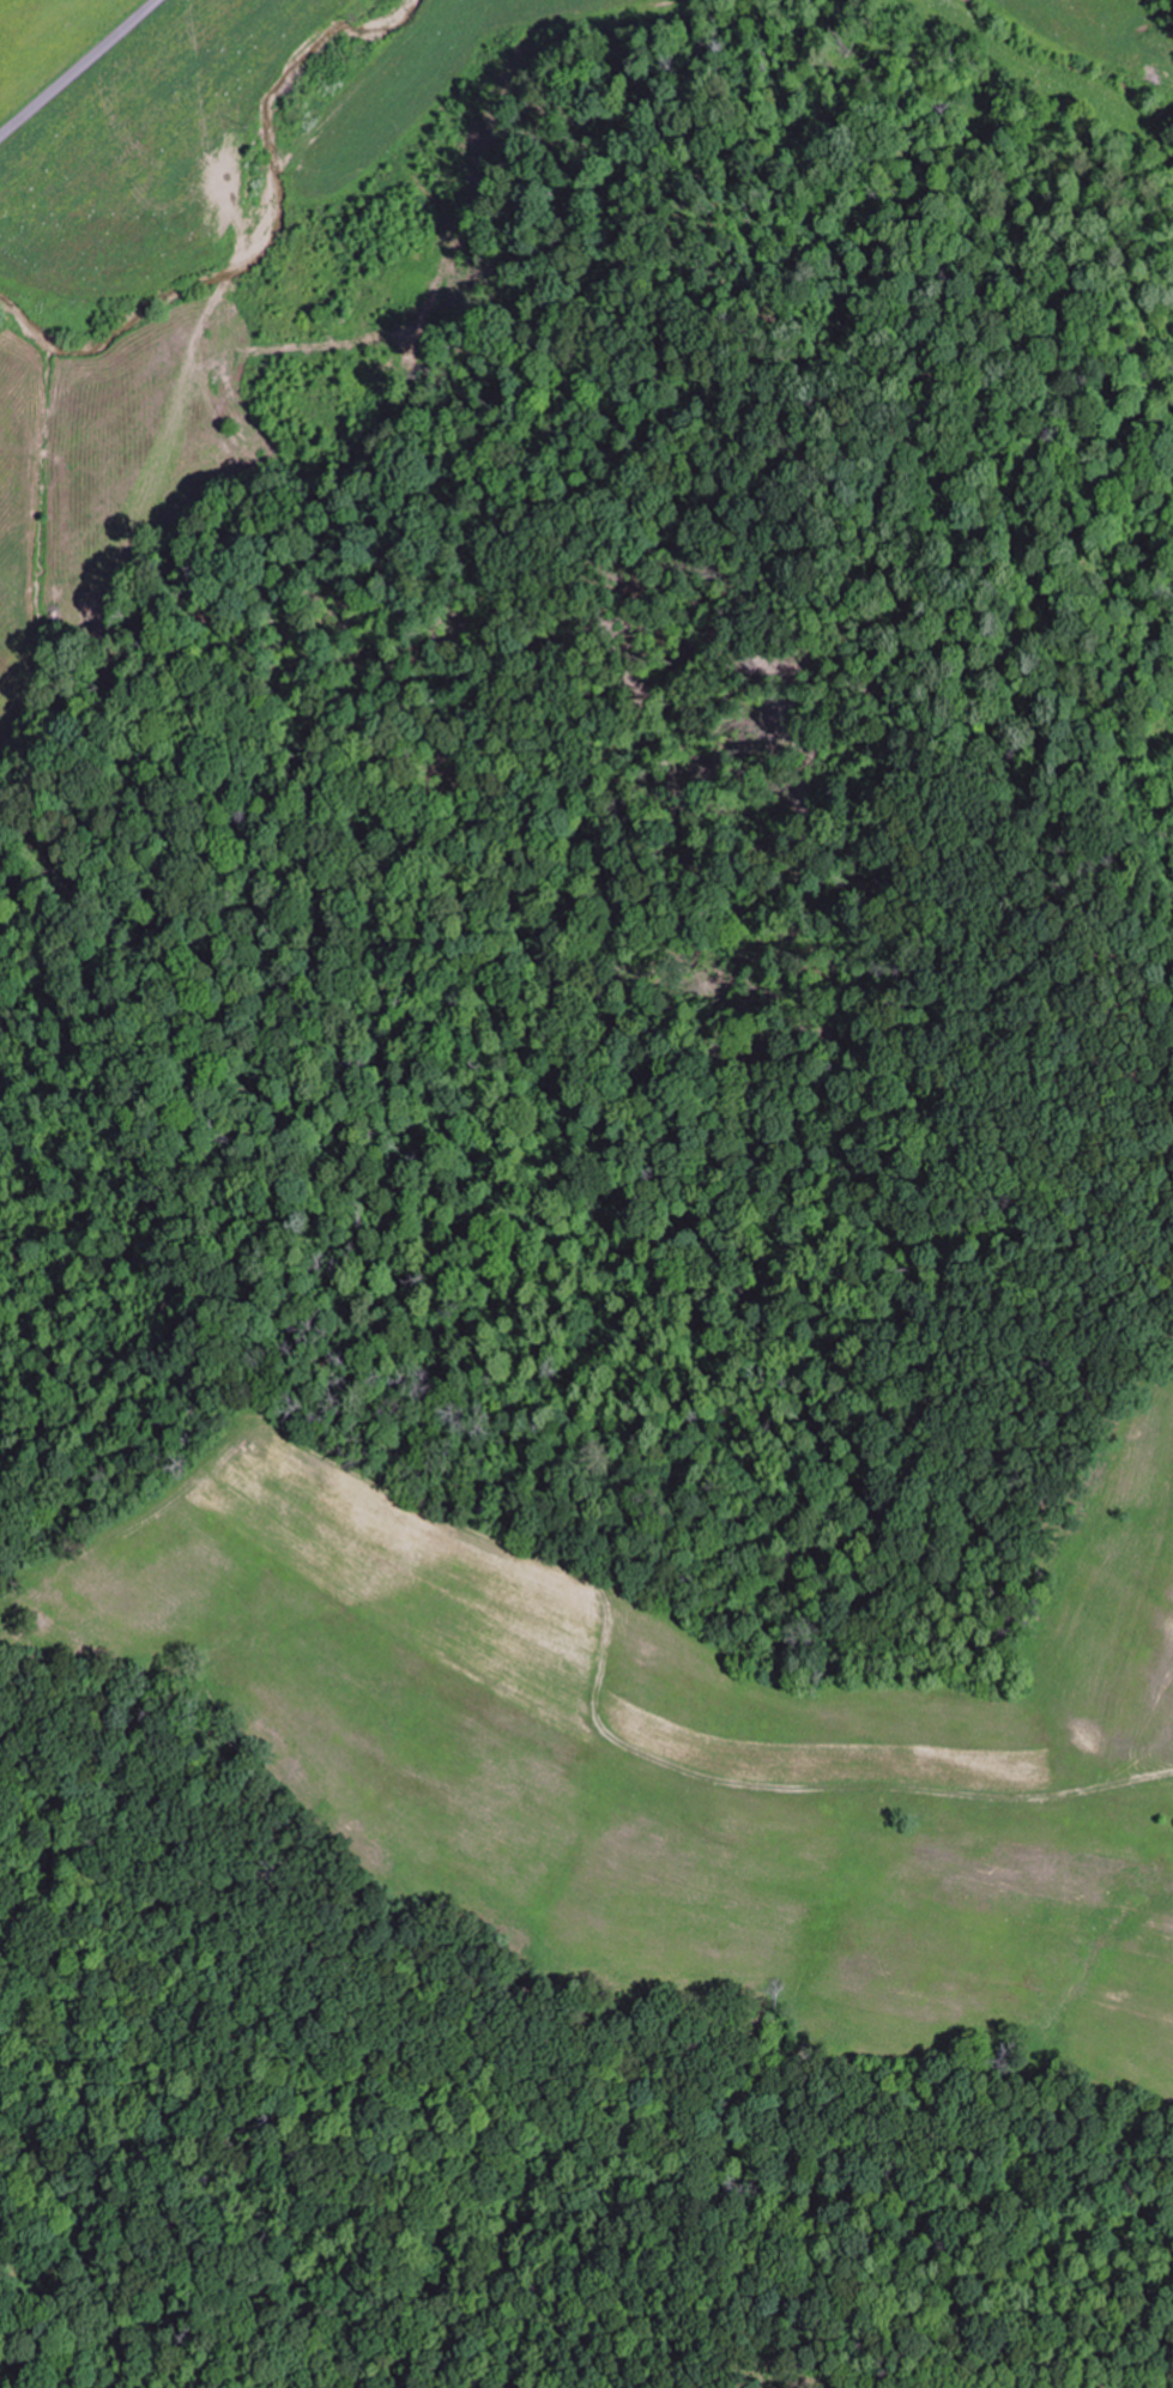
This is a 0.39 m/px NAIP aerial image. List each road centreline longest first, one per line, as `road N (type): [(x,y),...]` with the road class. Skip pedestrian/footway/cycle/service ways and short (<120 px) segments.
road 1 (residential): [(0,134),(153,0)]

